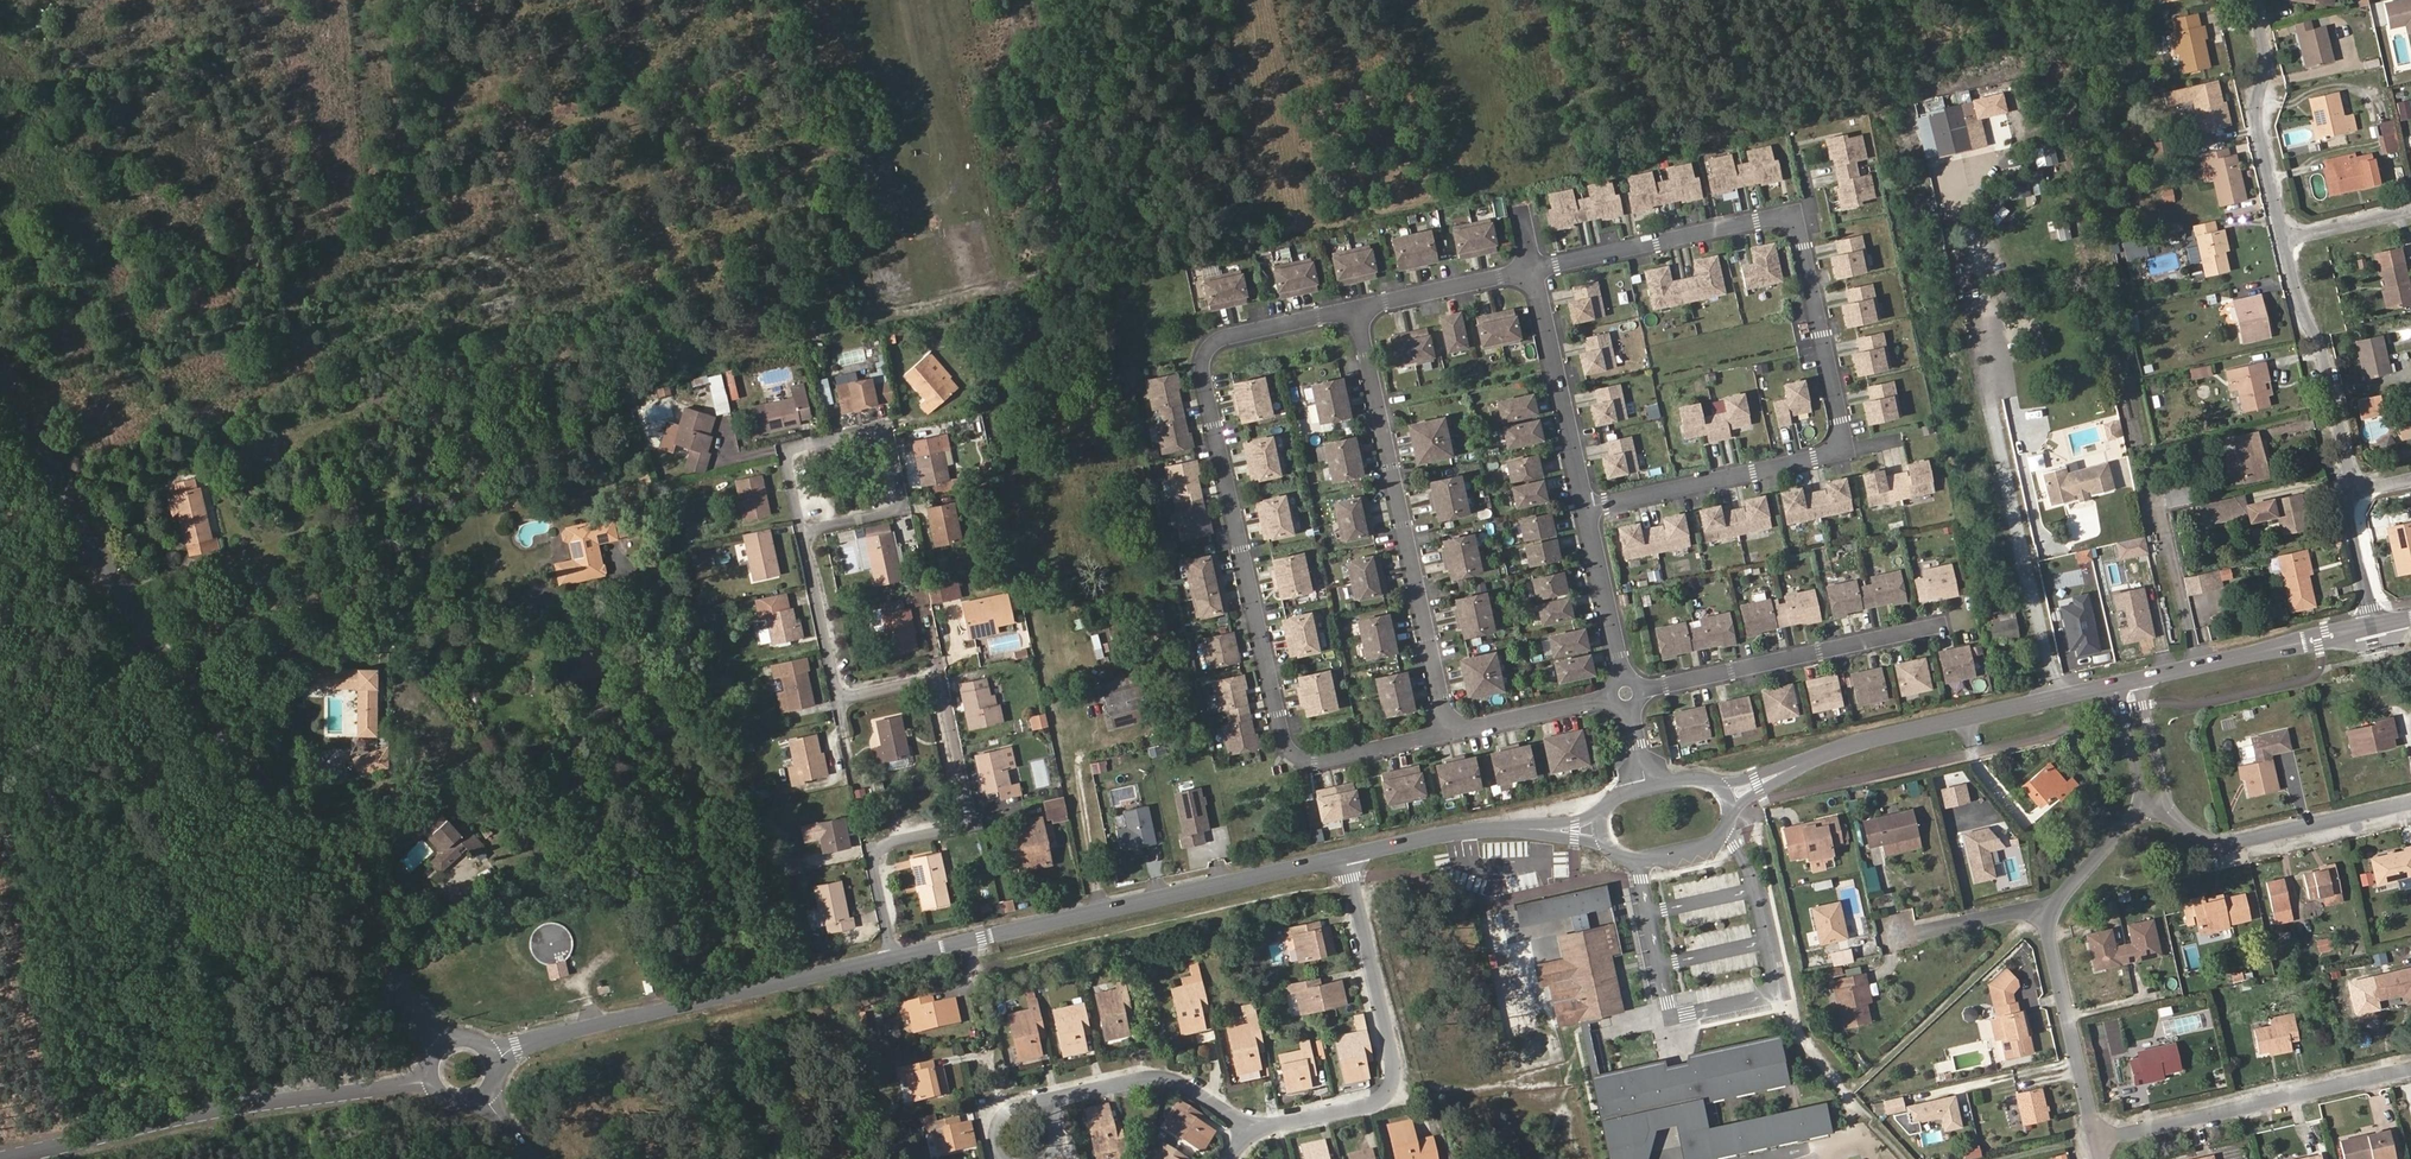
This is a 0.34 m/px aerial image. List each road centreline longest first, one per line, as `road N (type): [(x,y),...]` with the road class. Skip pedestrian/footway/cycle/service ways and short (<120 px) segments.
road 1 (unclassified): [(446,1043),(120,594),(0,381)]
road 2 (residential): [(1532,271),(1775,217),(1789,222),(1803,246),(1840,445),(1814,459),(1586,509)]
road 3 (residential): [(1451,731),(1315,760),(1291,751),(1283,736),(1204,359),(1225,337),(1357,310)]
road 4 (residential): [(892,958),(871,849),(974,825),(942,676),(839,699),(802,531)]
road 5 (tertiary): [(1344,857),(892,958)]
road 6 (residential): [(296,308),(228,73),(198,51),(133,74),(91,71),(31,37)]
road 7 (tertiary): [(433,1080),(241,1106),(5,1158)]
road 8 (residential): [(1357,310),(1451,731)]
road 9 (tertiary): [(1728,796),(1857,743),(2128,682)]
road 10 (tertiary): [(892,958),(558,1035),(492,1061)]
road 11 (residential): [(1344,857),(1394,1080),(1368,1106),(1249,1133)]
road 12 (residential): [(1947,624),(1626,692)]
road 13 (residential): [(2097,1139),(2410,1069)]
road 14 (residential): [(86,233),(110,319),(147,352),(296,308)]
road 15 (residential): [(2152,800),(2218,845),(2410,802)]
road 16 (residential): [(802,531),(784,450),(886,429),(905,510)]
road 17 (tertiary): [(1601,827),(1482,827),(1344,857)]
road 18 (residential): [(2351,487),(2324,353),(2302,311),(2283,238)]
road 19 (residential): [(1532,271),(1586,509)]
road 20 (residential): [(2283,238),(2258,131),(2267,70),(2255,0)]
road 21 (residential): [(296,308),(454,262),(483,265),(501,302)]
road 22 (residential): [(2097,1139),(2044,913)]
road 23 (residential): [(1249,1133),(1168,1077),(1062,1098),(1047,1110)]
road 24 (tertiary): [(2128,682),(2331,635)]
road 25 (residential): [(1586,509),(1626,692)]
road 26 (tertiary): [(1601,827),(1613,850),(1636,859),(1705,843),(1727,830),(1728,796)]
road 27 (residential): [(1357,310),(1532,271)]
road 28 (residential): [(1626,692),(1451,731)]
road 29 (residential): [(2044,913),(2152,800)]
road 30 (residential): [(2044,913),(1898,935)]
road 31 (residential): [(2375,625),(2350,518),(2351,487)]
road 32 (residential): [(2410,209),(2283,238)]
road 33 (residential): [(2128,682),(2152,800)]

